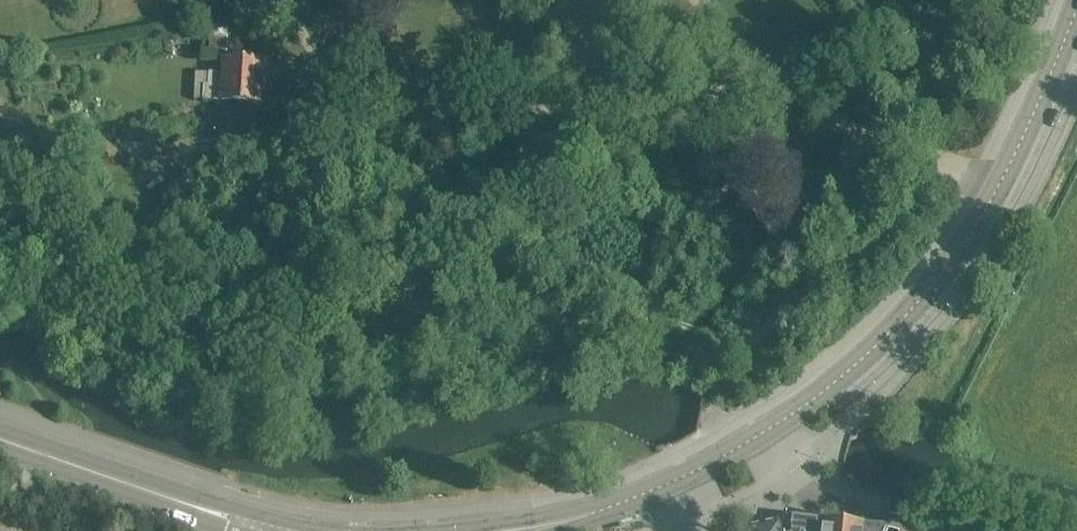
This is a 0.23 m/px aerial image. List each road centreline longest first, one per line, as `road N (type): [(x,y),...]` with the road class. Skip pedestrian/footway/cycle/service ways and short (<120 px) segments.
road 1 (track): [(358,133),(371,146),(371,237),(382,278),(419,307),(532,322),(660,317),(732,347),(748,345),(803,286),(876,250),(896,227),(927,159)]
road 2 (track): [(646,320),(583,354),(334,409),(270,412),(200,386),(152,347),(115,298),(89,233)]
road 3 (track): [(0,191),(89,233),(141,166),(166,152),(195,142),(358,133),(285,0)]
road 4 (secondary): [(760,436),(934,293),(999,187),(1076,5)]
road 5 (secondary): [(288,530),(0,434)]
road 6 (track): [(660,317),(664,291),(756,140),(782,71)]
road 7 (unclassified): [(936,530),(834,505),(792,477),(760,436)]
road 8 (secondary): [(512,530),(585,515),(684,476)]

